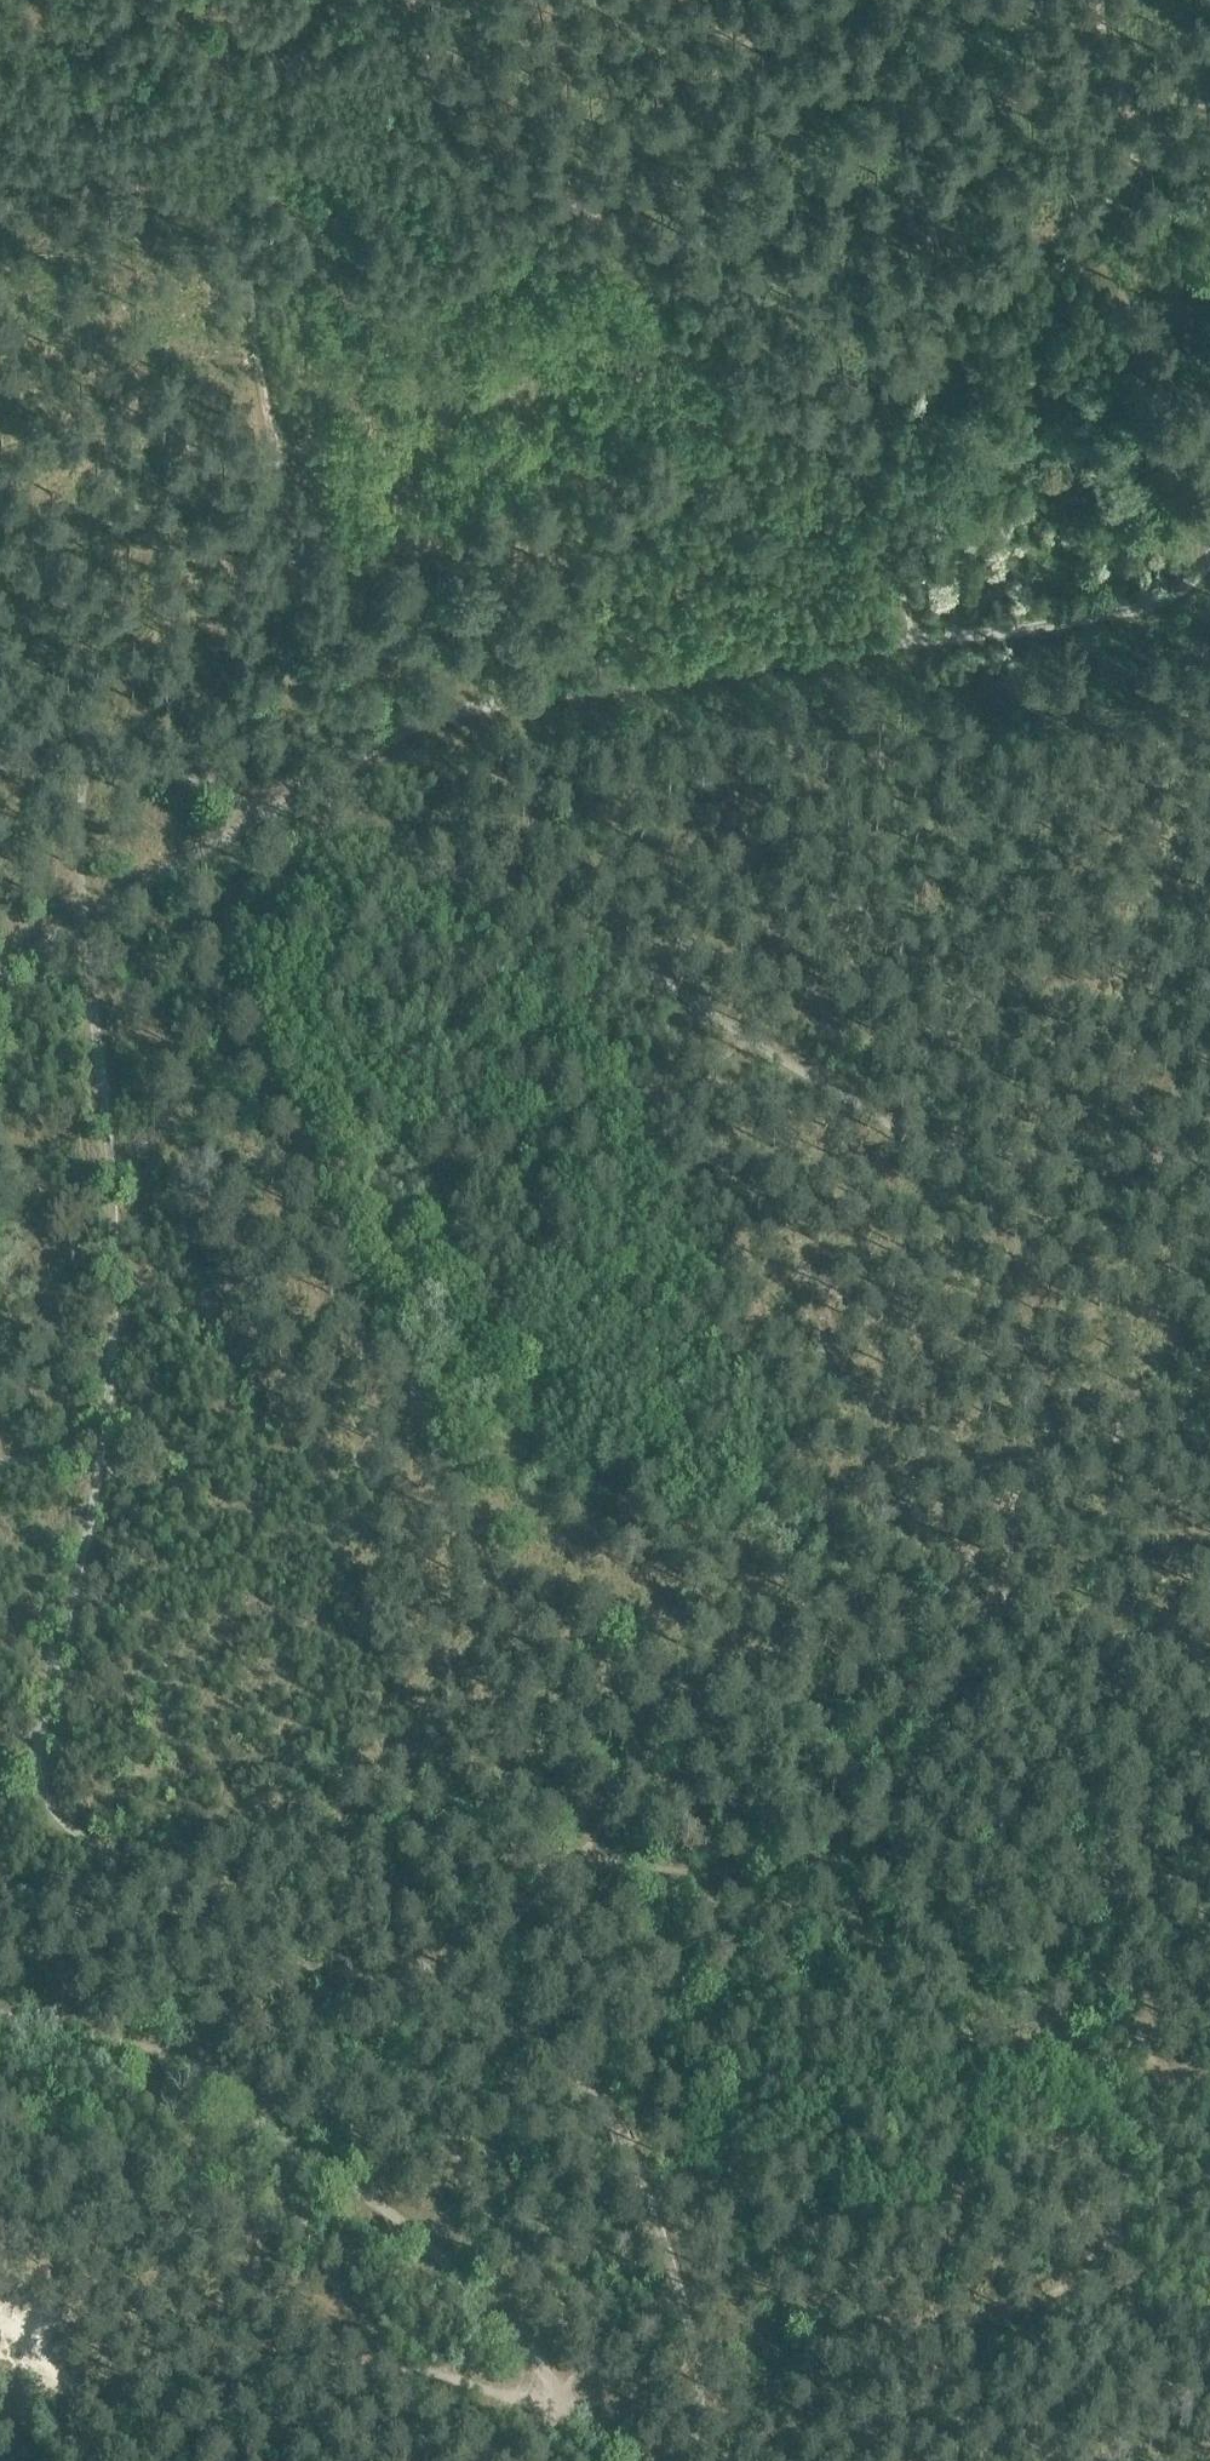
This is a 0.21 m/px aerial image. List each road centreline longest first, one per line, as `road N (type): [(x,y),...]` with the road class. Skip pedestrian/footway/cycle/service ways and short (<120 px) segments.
road 1 (track): [(580,2460),(513,2385),(303,2187),(185,2107),(0,2021)]
road 2 (track): [(0,2441),(528,2402)]
road 3 (track): [(1095,0),(1137,151),(1118,190),(1084,225)]

